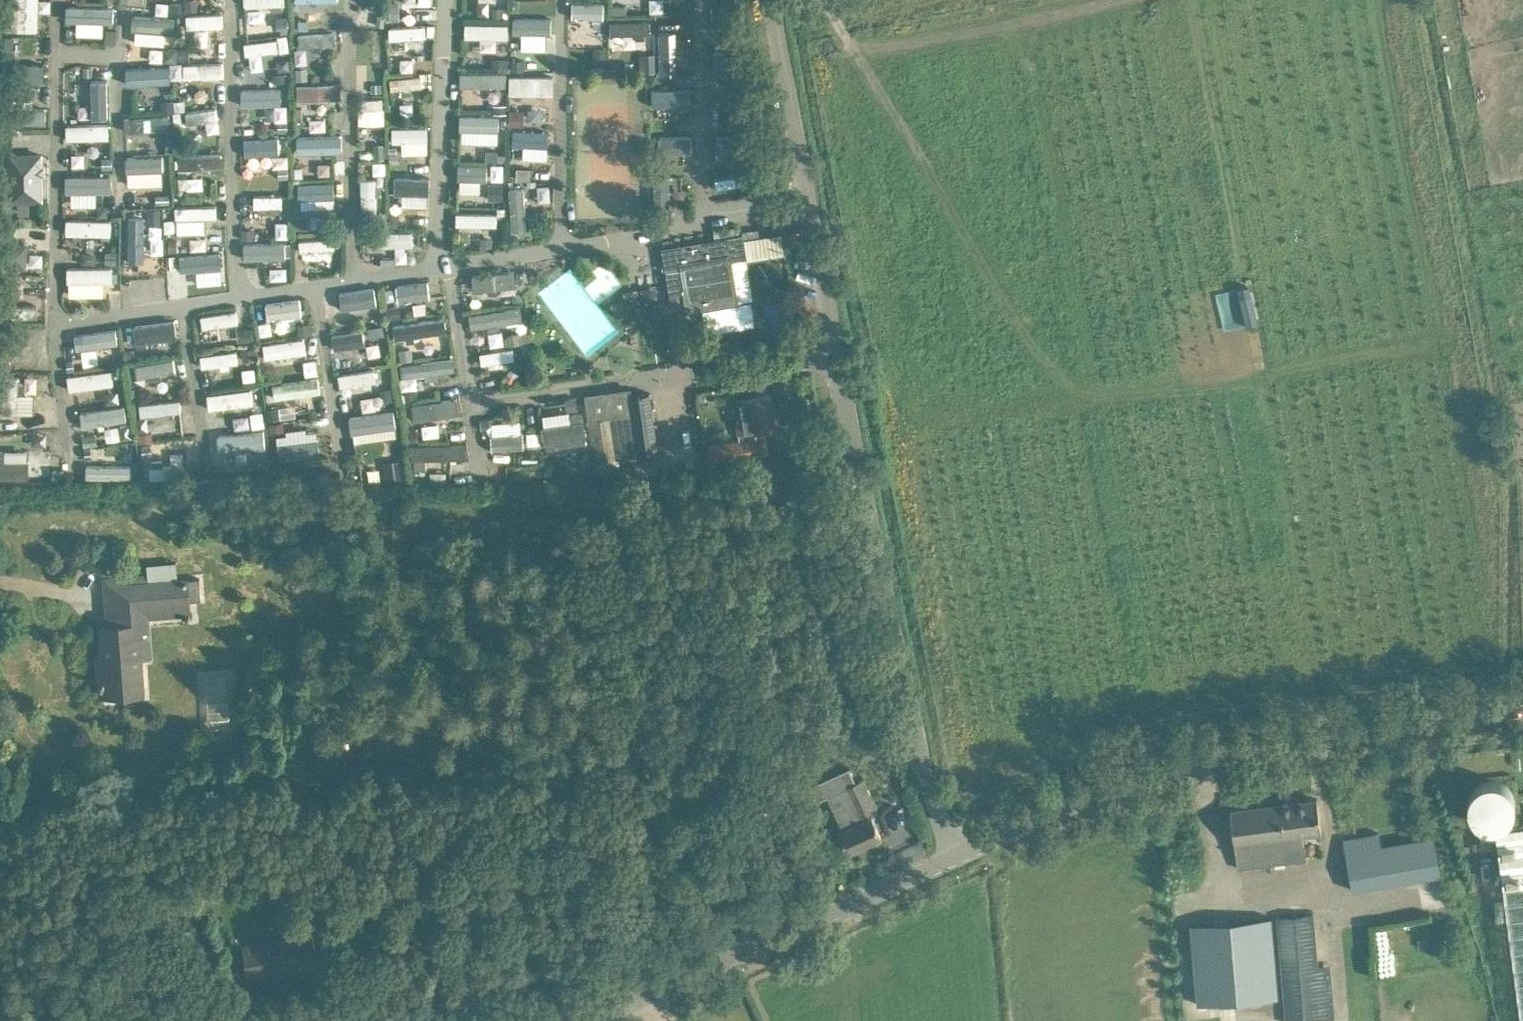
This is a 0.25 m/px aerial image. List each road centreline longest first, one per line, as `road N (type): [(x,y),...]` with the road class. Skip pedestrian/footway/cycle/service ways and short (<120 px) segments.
road 1 (unclassified): [(952,856),(835,363),(772,0)]
road 2 (unclassified): [(952,856),(1184,758),(1282,737),(1522,708)]
road 3 (unclassified): [(585,1020),(952,856)]

